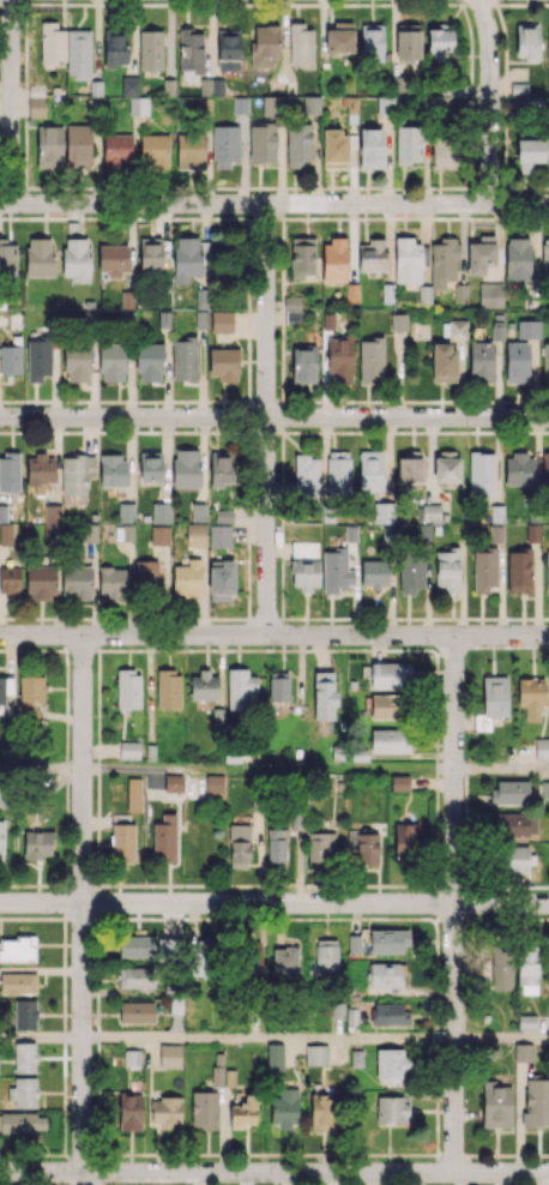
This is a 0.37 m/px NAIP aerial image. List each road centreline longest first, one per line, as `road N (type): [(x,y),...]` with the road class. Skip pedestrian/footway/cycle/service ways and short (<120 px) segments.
road 1 (residential): [(84,636),(87,1184)]
road 2 (residential): [(548,636),(0,634)]
road 3 (residential): [(548,1174),(0,1172)]
road 4 (residential): [(548,417),(0,417)]
road 5 (residential): [(548,204),(0,204)]
road 6 (residential): [(548,903),(0,903)]
road 7 (residential): [(453,636),(452,1174)]
road 8 (residential): [(266,204),(267,634)]
road 9 (residential): [(477,0),(489,49),(489,204)]
road 10 (residential): [(11,0),(11,204)]

